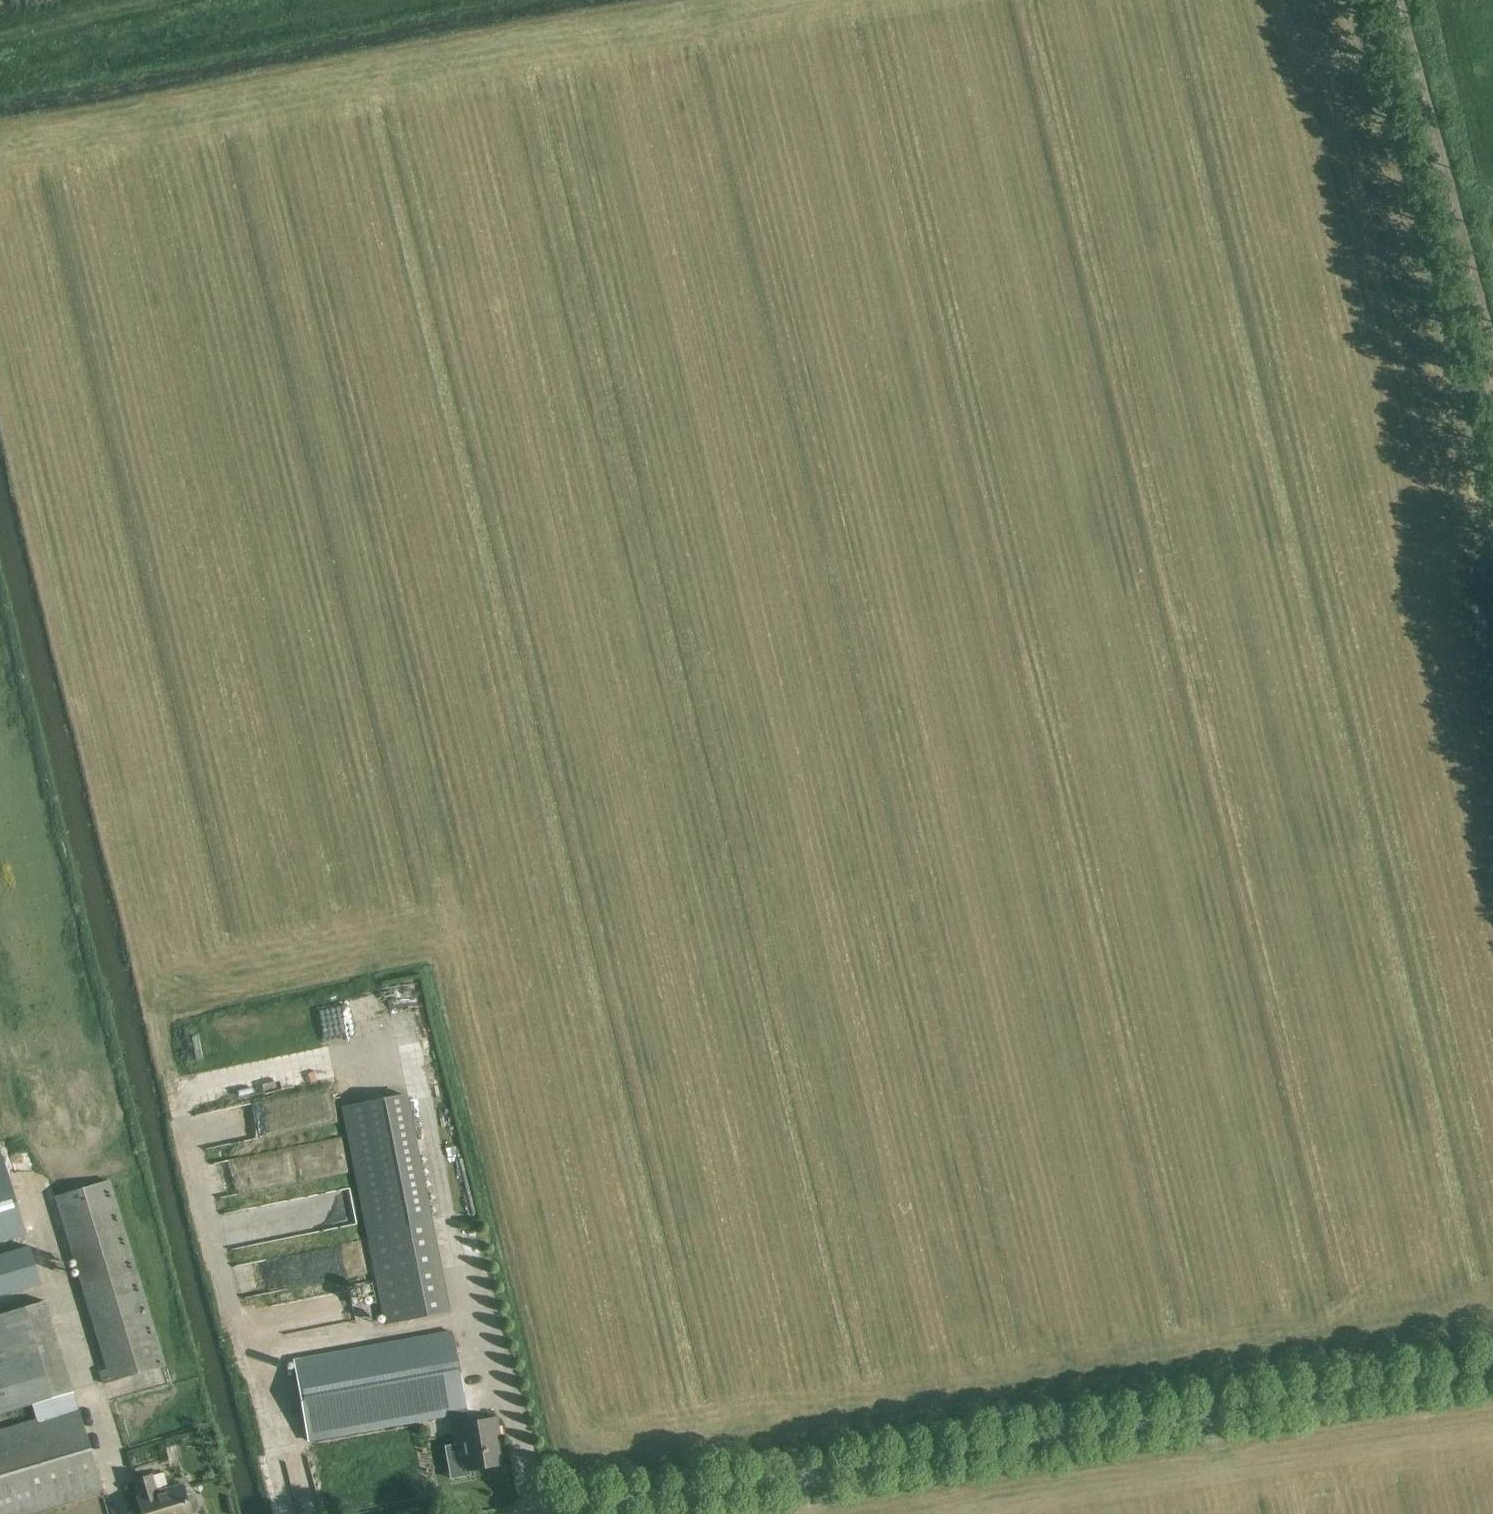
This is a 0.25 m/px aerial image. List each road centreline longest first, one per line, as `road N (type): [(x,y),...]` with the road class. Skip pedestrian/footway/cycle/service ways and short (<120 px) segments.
road 1 (unclassified): [(562,1513),(1492,1370)]
road 2 (tertiary): [(1492,369),(1393,0)]

